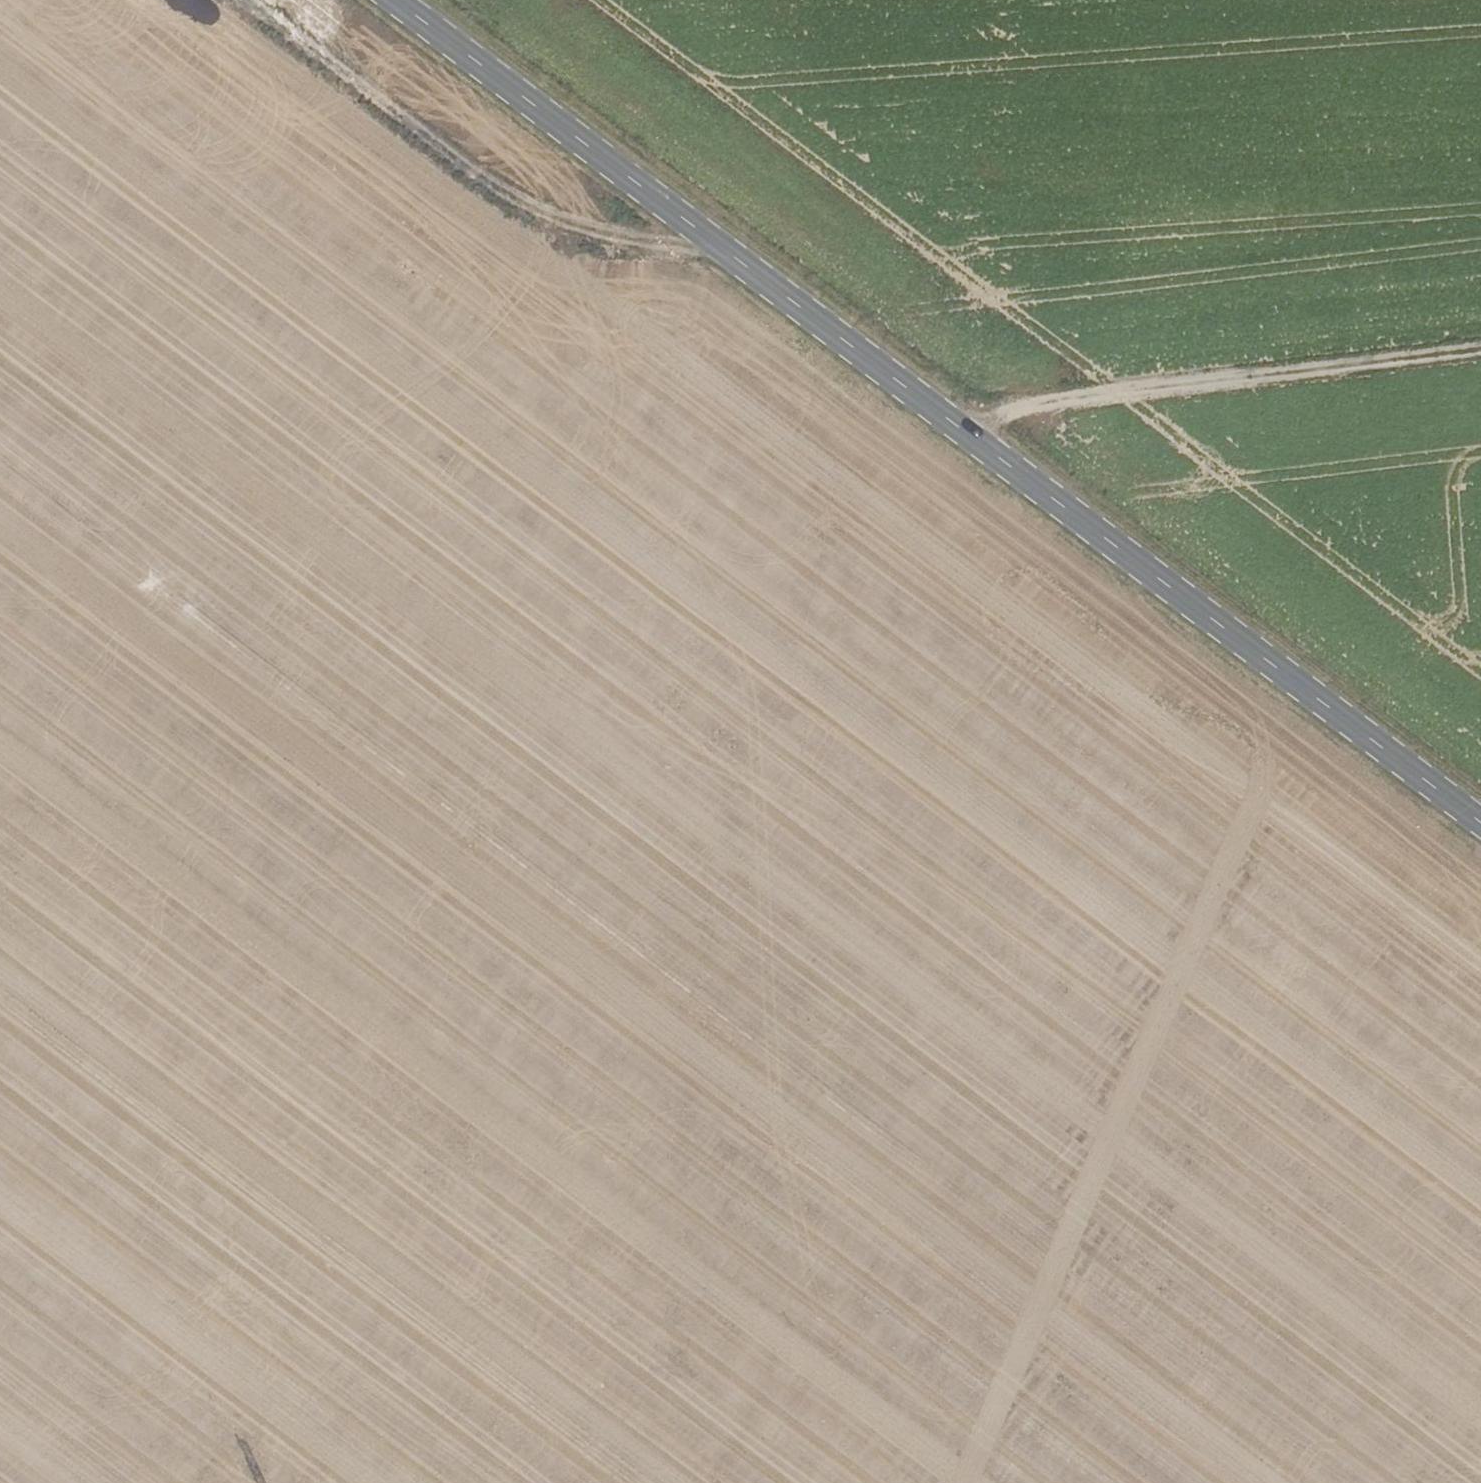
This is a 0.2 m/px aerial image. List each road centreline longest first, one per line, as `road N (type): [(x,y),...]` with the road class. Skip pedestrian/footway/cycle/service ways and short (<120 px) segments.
road 1 (tertiary): [(1480,825),(393,0)]
road 2 (track): [(974,440),(1021,409),(1480,354)]

